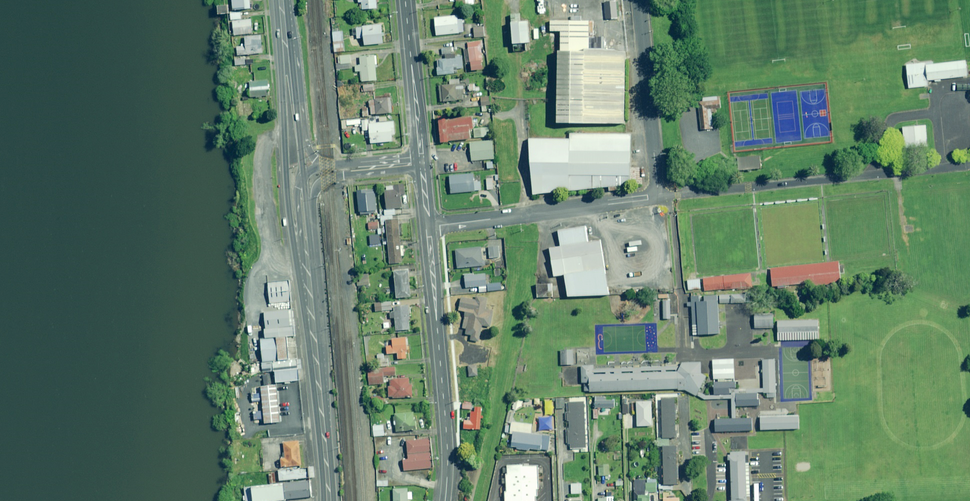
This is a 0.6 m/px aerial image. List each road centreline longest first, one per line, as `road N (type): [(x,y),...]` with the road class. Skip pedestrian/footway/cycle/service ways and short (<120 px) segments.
road 1 (residential): [(658,199),(969,162)]
road 2 (residential): [(428,226),(445,500)]
road 3 (residential): [(428,226),(658,199)]
road 4 (secondary): [(298,259),(288,199),(286,52)]
road 5 (residential): [(658,199),(641,0)]
road 6 (secondary): [(328,500),(310,304)]
road 7 (residential): [(406,0),(421,163)]

